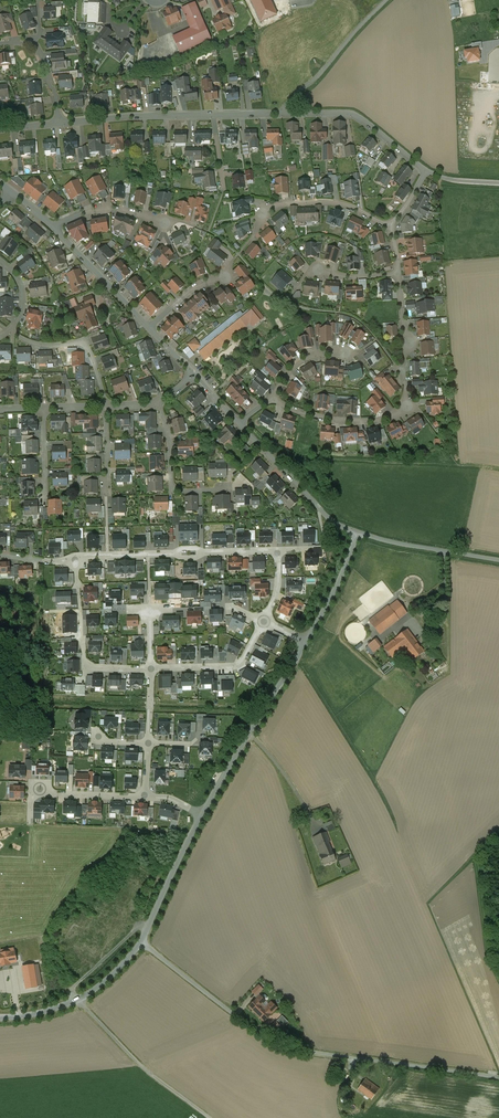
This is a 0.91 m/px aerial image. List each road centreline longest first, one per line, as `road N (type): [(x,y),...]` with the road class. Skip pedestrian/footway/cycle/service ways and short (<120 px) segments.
road 1 (unclassified): [(141,942),(278,1047),(498,1078)]
road 2 (residential): [(75,567),(108,555),(276,551)]
road 3 (residential): [(202,815),(306,642)]
road 4 (residential): [(0,1018),(78,1000),(141,942)]
road 5 (residential): [(284,113),(350,113),(426,172)]
road 6 (residential): [(240,424),(334,522),(357,532)]
road 7 (residential): [(59,123),(213,114)]
road 8 (residential): [(386,0),(284,113)]
road 9 (residential): [(10,329),(38,344),(85,344),(106,406)]
road 10 (unclassified): [(357,532),(498,560)]
road 11 (residential): [(407,406),(386,420),(356,421),(308,415),(272,398)]
road 12 (residential): [(145,795),(31,792),(29,821)]
road 13 (residential): [(141,942),(202,815)]
road 14 (residential): [(54,227),(149,327)]
road 15 (residential): [(158,400),(176,486),(226,486)]
road 16 (residential): [(265,622),(238,665),(151,668)]
road 17 (residential): [(391,227),(335,203),(287,202),(262,213)]
road 18 (residential): [(306,642),(357,532)]

